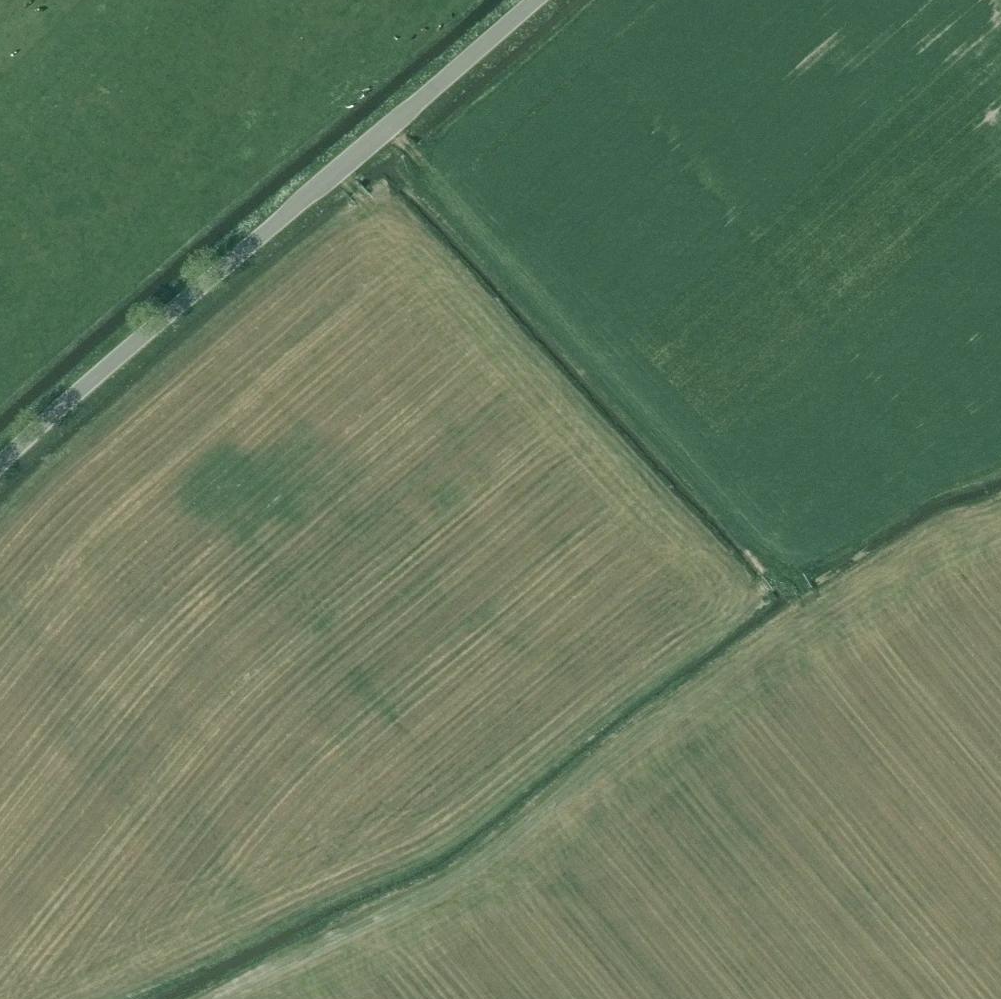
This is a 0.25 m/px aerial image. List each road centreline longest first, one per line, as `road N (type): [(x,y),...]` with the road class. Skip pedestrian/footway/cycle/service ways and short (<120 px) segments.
road 1 (track): [(210,998),(452,877),(778,633),(934,539),(1000,509)]
road 2 (tertiary): [(0,469),(537,0)]

